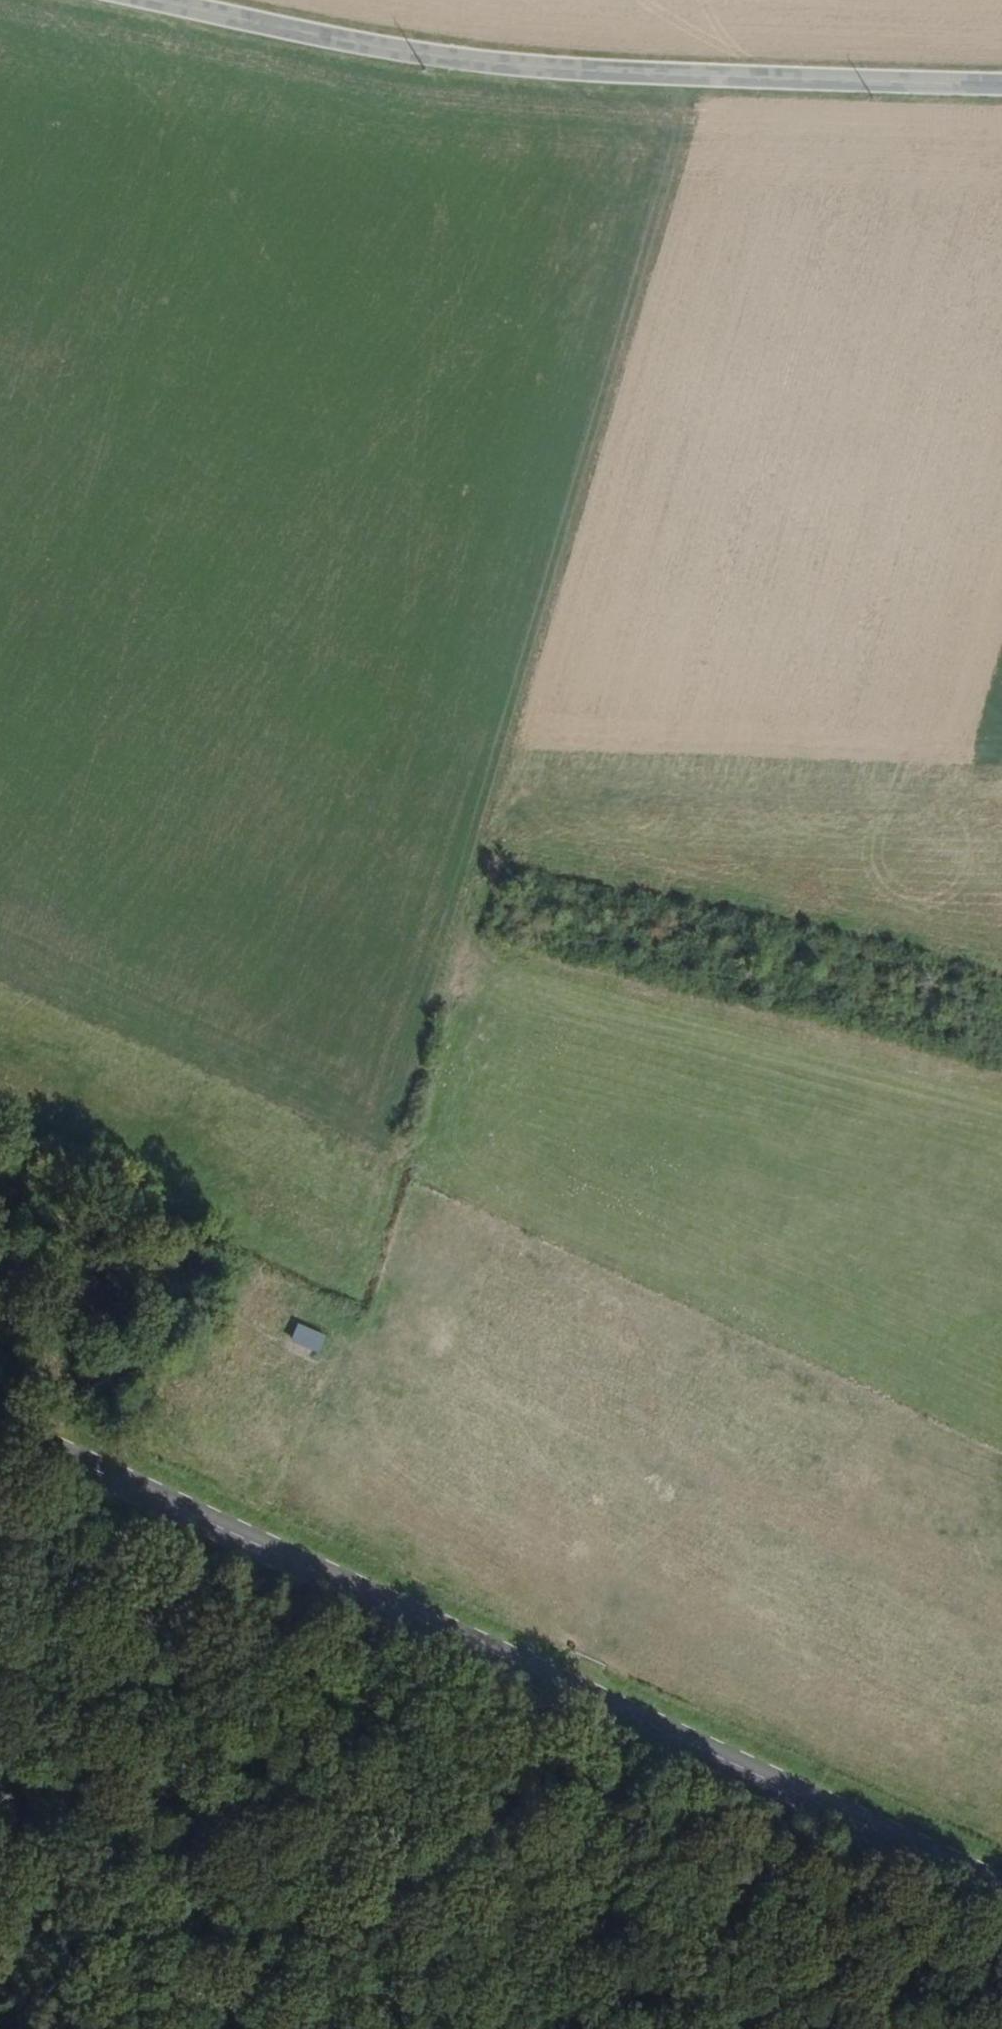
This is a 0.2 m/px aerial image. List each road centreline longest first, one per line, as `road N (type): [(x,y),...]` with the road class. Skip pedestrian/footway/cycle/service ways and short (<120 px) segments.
road 1 (secondary): [(1001,1893),(0,1431)]
road 2 (tertiary): [(1001,88),(590,76),(373,46),(148,0)]

